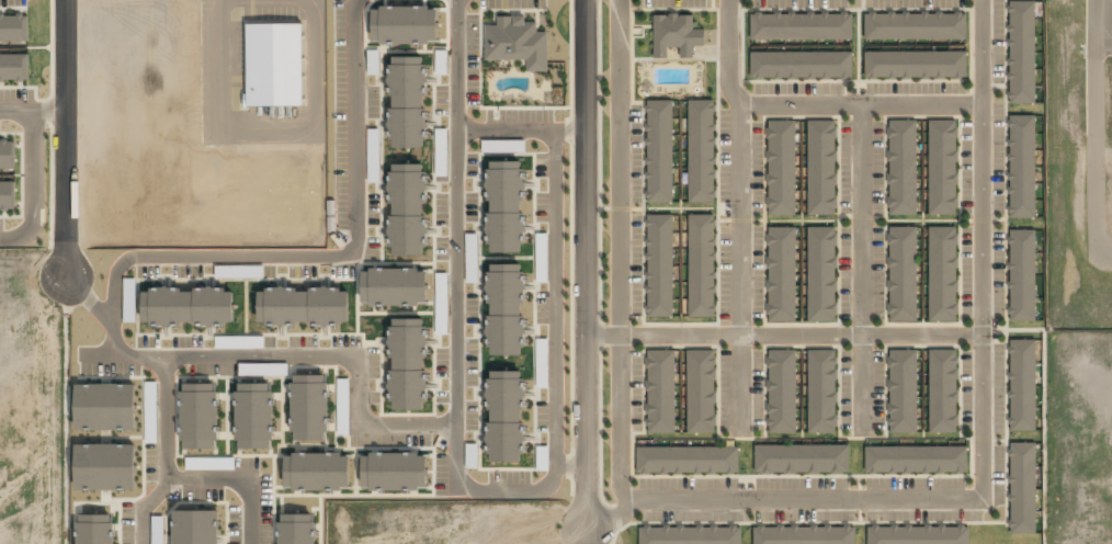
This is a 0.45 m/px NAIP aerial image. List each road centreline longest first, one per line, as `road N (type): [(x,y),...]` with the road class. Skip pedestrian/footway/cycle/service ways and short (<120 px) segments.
road 1 (residential): [(583,0),(583,530)]
road 2 (residential): [(65,0),(64,279)]

